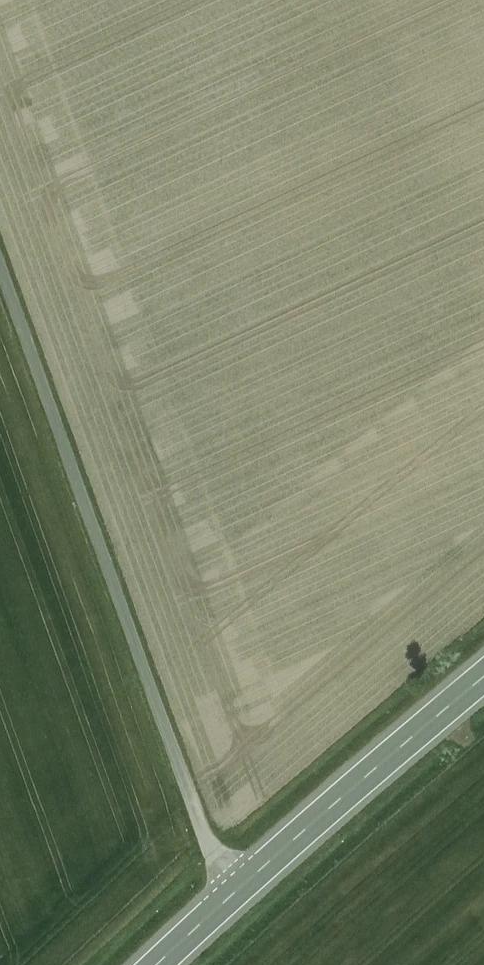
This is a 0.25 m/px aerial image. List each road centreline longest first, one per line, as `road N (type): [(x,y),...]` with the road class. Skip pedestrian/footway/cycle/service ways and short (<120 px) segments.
road 1 (unclassified): [(0,264),(208,844),(235,892)]
road 2 (secondary): [(483,677),(235,892)]

